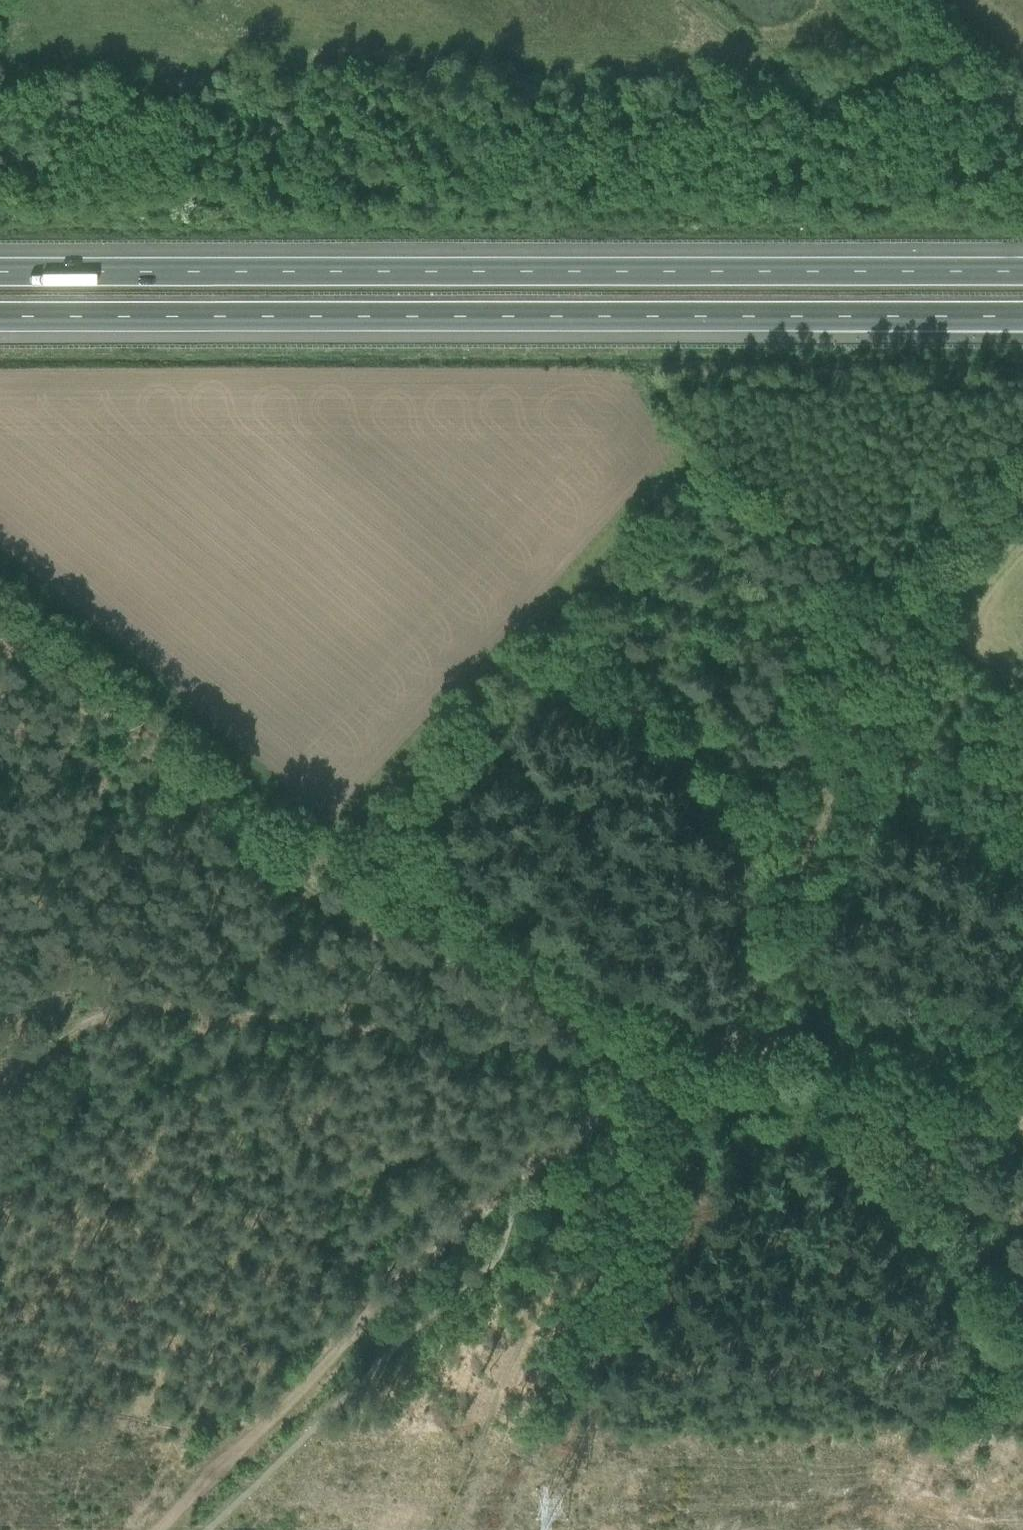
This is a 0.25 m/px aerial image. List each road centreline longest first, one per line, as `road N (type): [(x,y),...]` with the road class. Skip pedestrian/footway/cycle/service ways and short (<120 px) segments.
road 1 (motorway): [(0,318),(1022,318)]
road 2 (motorway): [(1022,274),(0,274)]
road 3 (track): [(569,1050),(672,1049),(726,1000),(787,895),(854,701),(892,638),(1022,490)]
road 4 (track): [(562,1145),(345,1326),(142,1529)]
road 5 (track): [(1022,1135),(968,1134),(708,1044),(676,1054),(562,1145)]
road 6 (track): [(124,1005),(569,1050)]
road 7 (track): [(562,1145),(401,1529)]
road 8 (track): [(1022,388),(648,383)]
road 9 (track): [(892,638),(767,629),(677,598),(635,565)]
road 10 (track): [(0,903),(80,980),(124,1005)]
road 11 (track): [(0,1080),(124,1005)]

